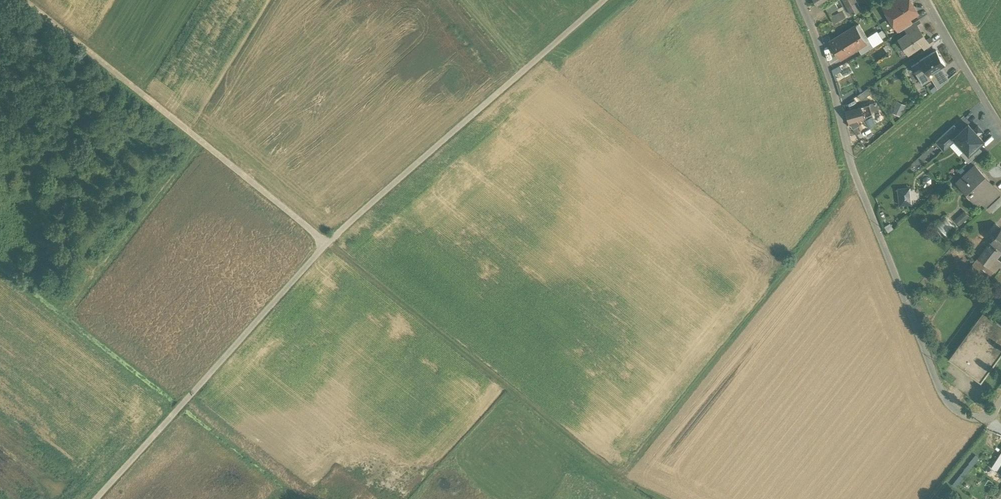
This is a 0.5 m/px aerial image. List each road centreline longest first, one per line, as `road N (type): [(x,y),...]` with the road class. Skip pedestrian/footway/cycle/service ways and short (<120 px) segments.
road 1 (track): [(867,196),(853,201),(625,484),(326,244)]
road 2 (track): [(606,0),(326,244),(97,498)]
road 3 (residential): [(806,0),(858,174),(951,406),(988,425),(1000,418)]
road 4 (track): [(22,0),(326,244)]
road 5 (residential): [(1000,125),(928,0)]

